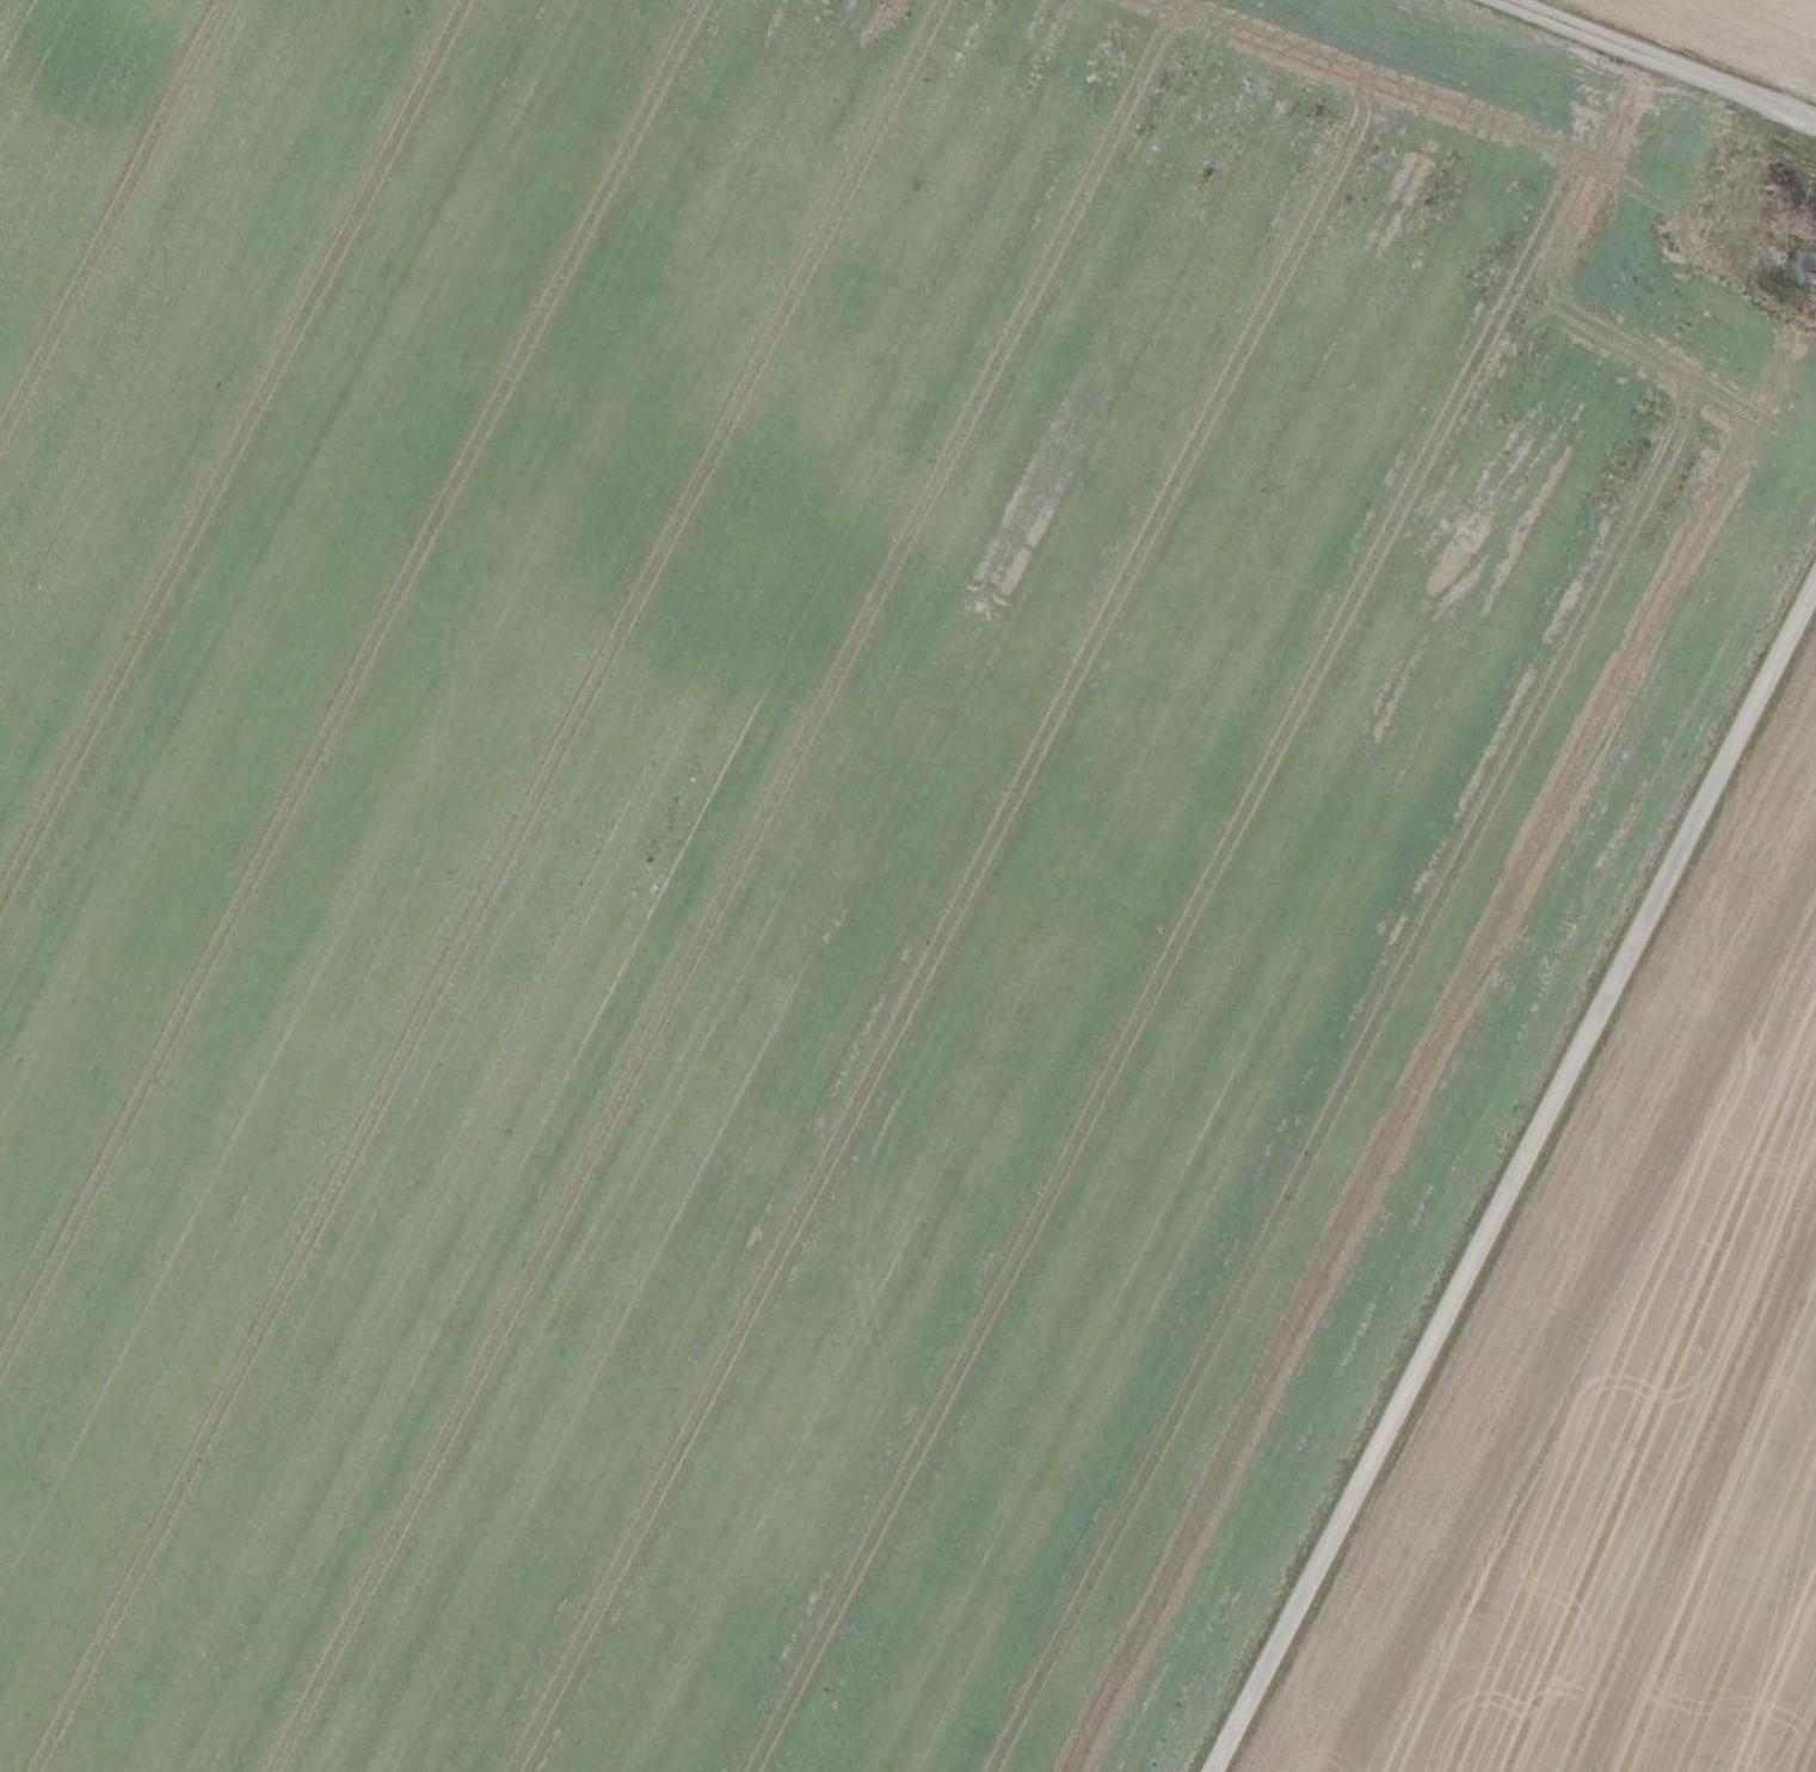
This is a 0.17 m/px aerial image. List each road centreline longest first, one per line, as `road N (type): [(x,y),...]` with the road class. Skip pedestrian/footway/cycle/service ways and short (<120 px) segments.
road 1 (track): [(1815,591),(1214,1771)]
road 2 (track): [(1815,115),(1526,0)]

